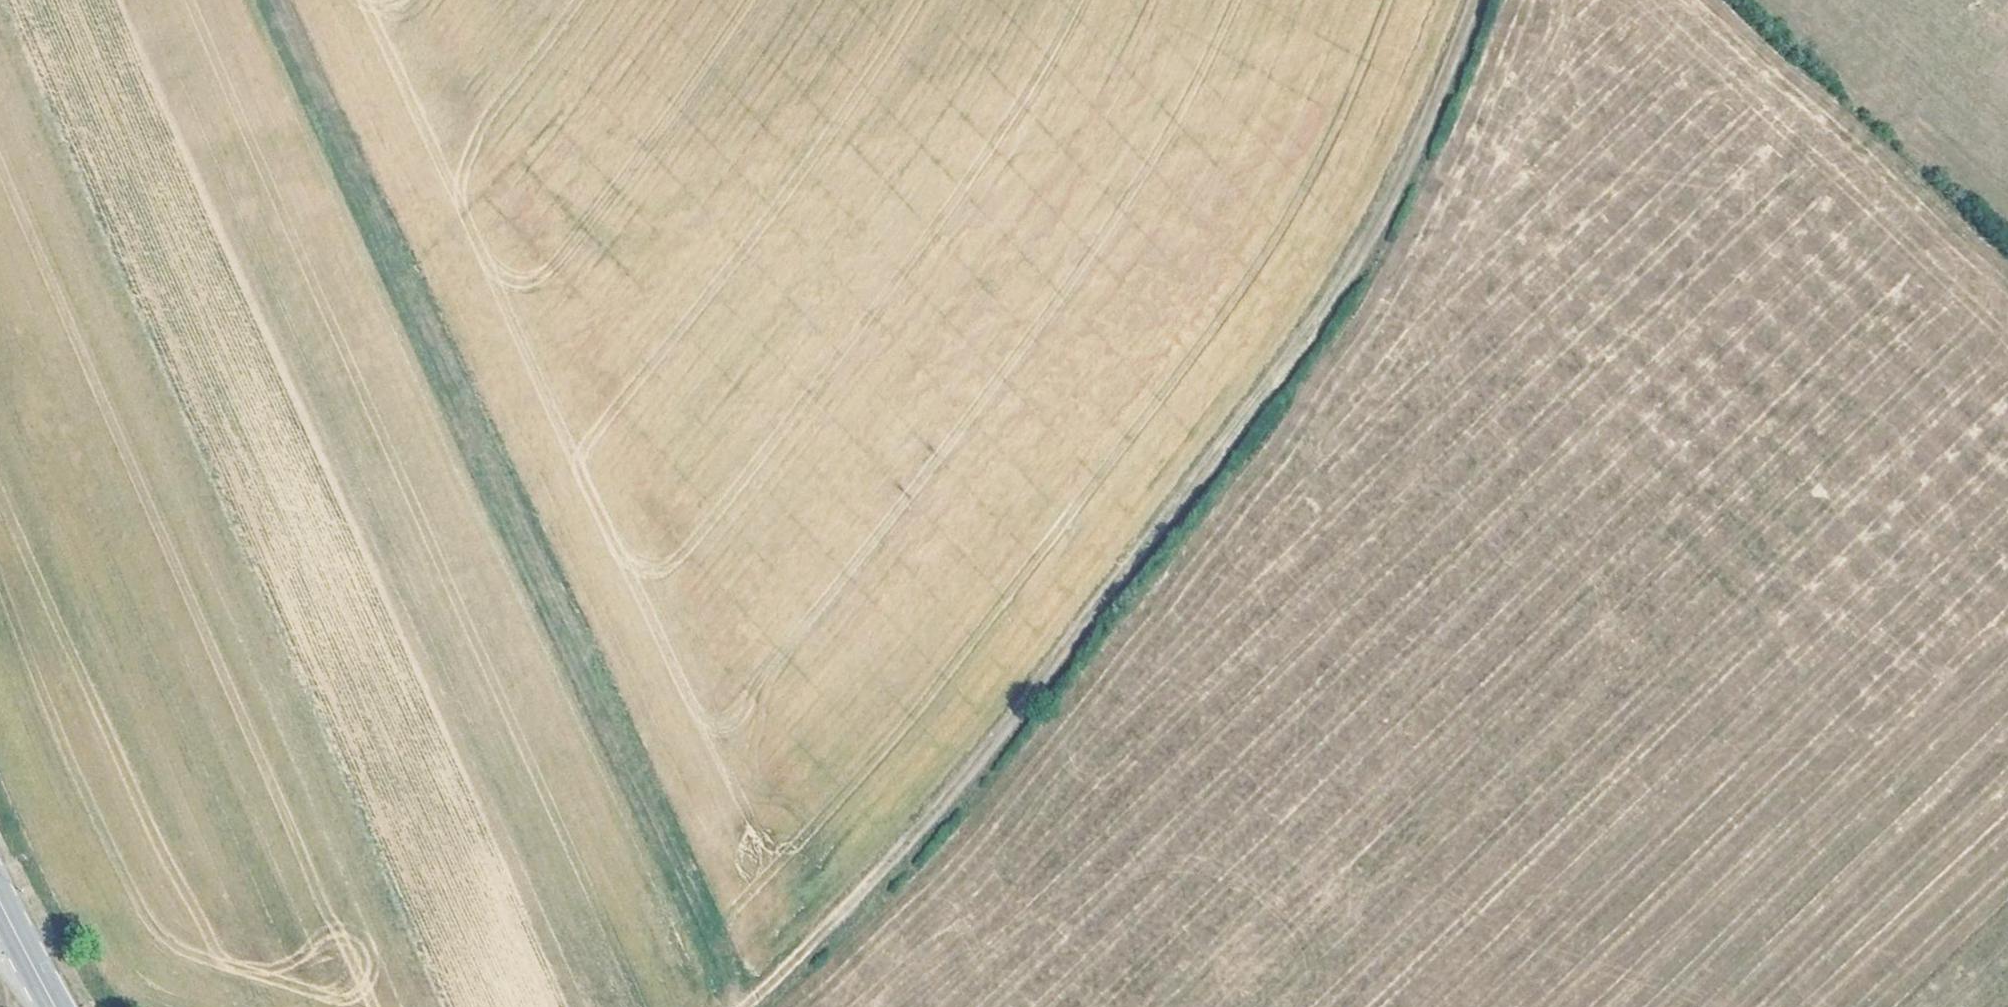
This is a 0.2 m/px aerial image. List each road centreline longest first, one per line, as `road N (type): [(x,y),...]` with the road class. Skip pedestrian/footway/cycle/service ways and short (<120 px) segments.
road 1 (track): [(745,1006),(939,809),(1314,332),(1391,208),(1477,0)]
road 2 (tertiary): [(56,1006),(0,900)]

